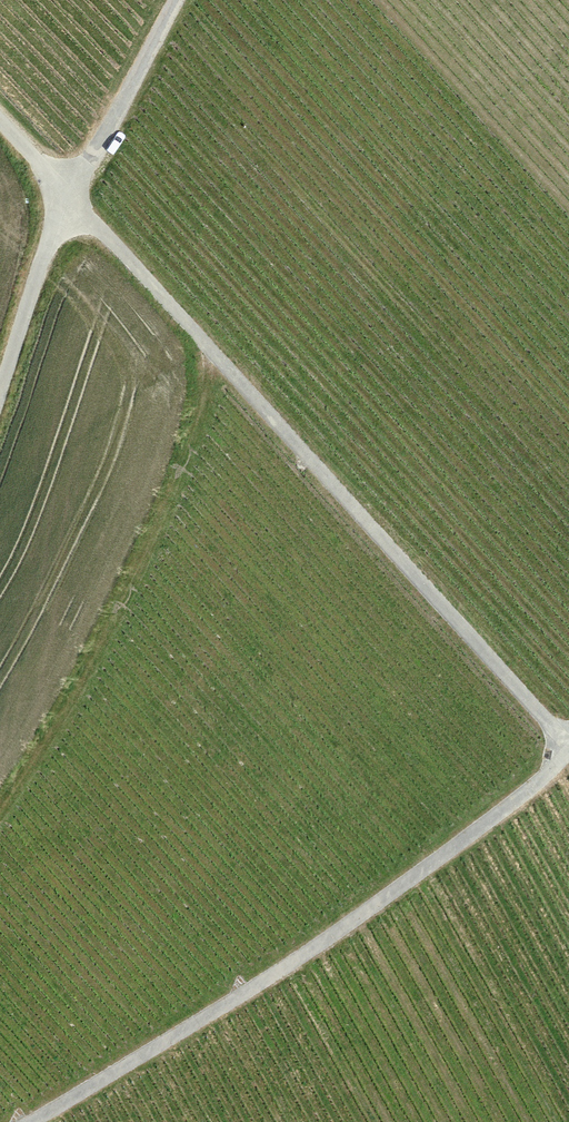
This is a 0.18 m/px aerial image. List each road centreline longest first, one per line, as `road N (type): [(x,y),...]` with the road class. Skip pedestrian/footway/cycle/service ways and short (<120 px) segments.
road 1 (track): [(0,120),(568,743)]
road 2 (track): [(568,751),(535,787),(364,914),(34,1121)]
road 3 (track): [(176,0),(65,193),(0,391)]

